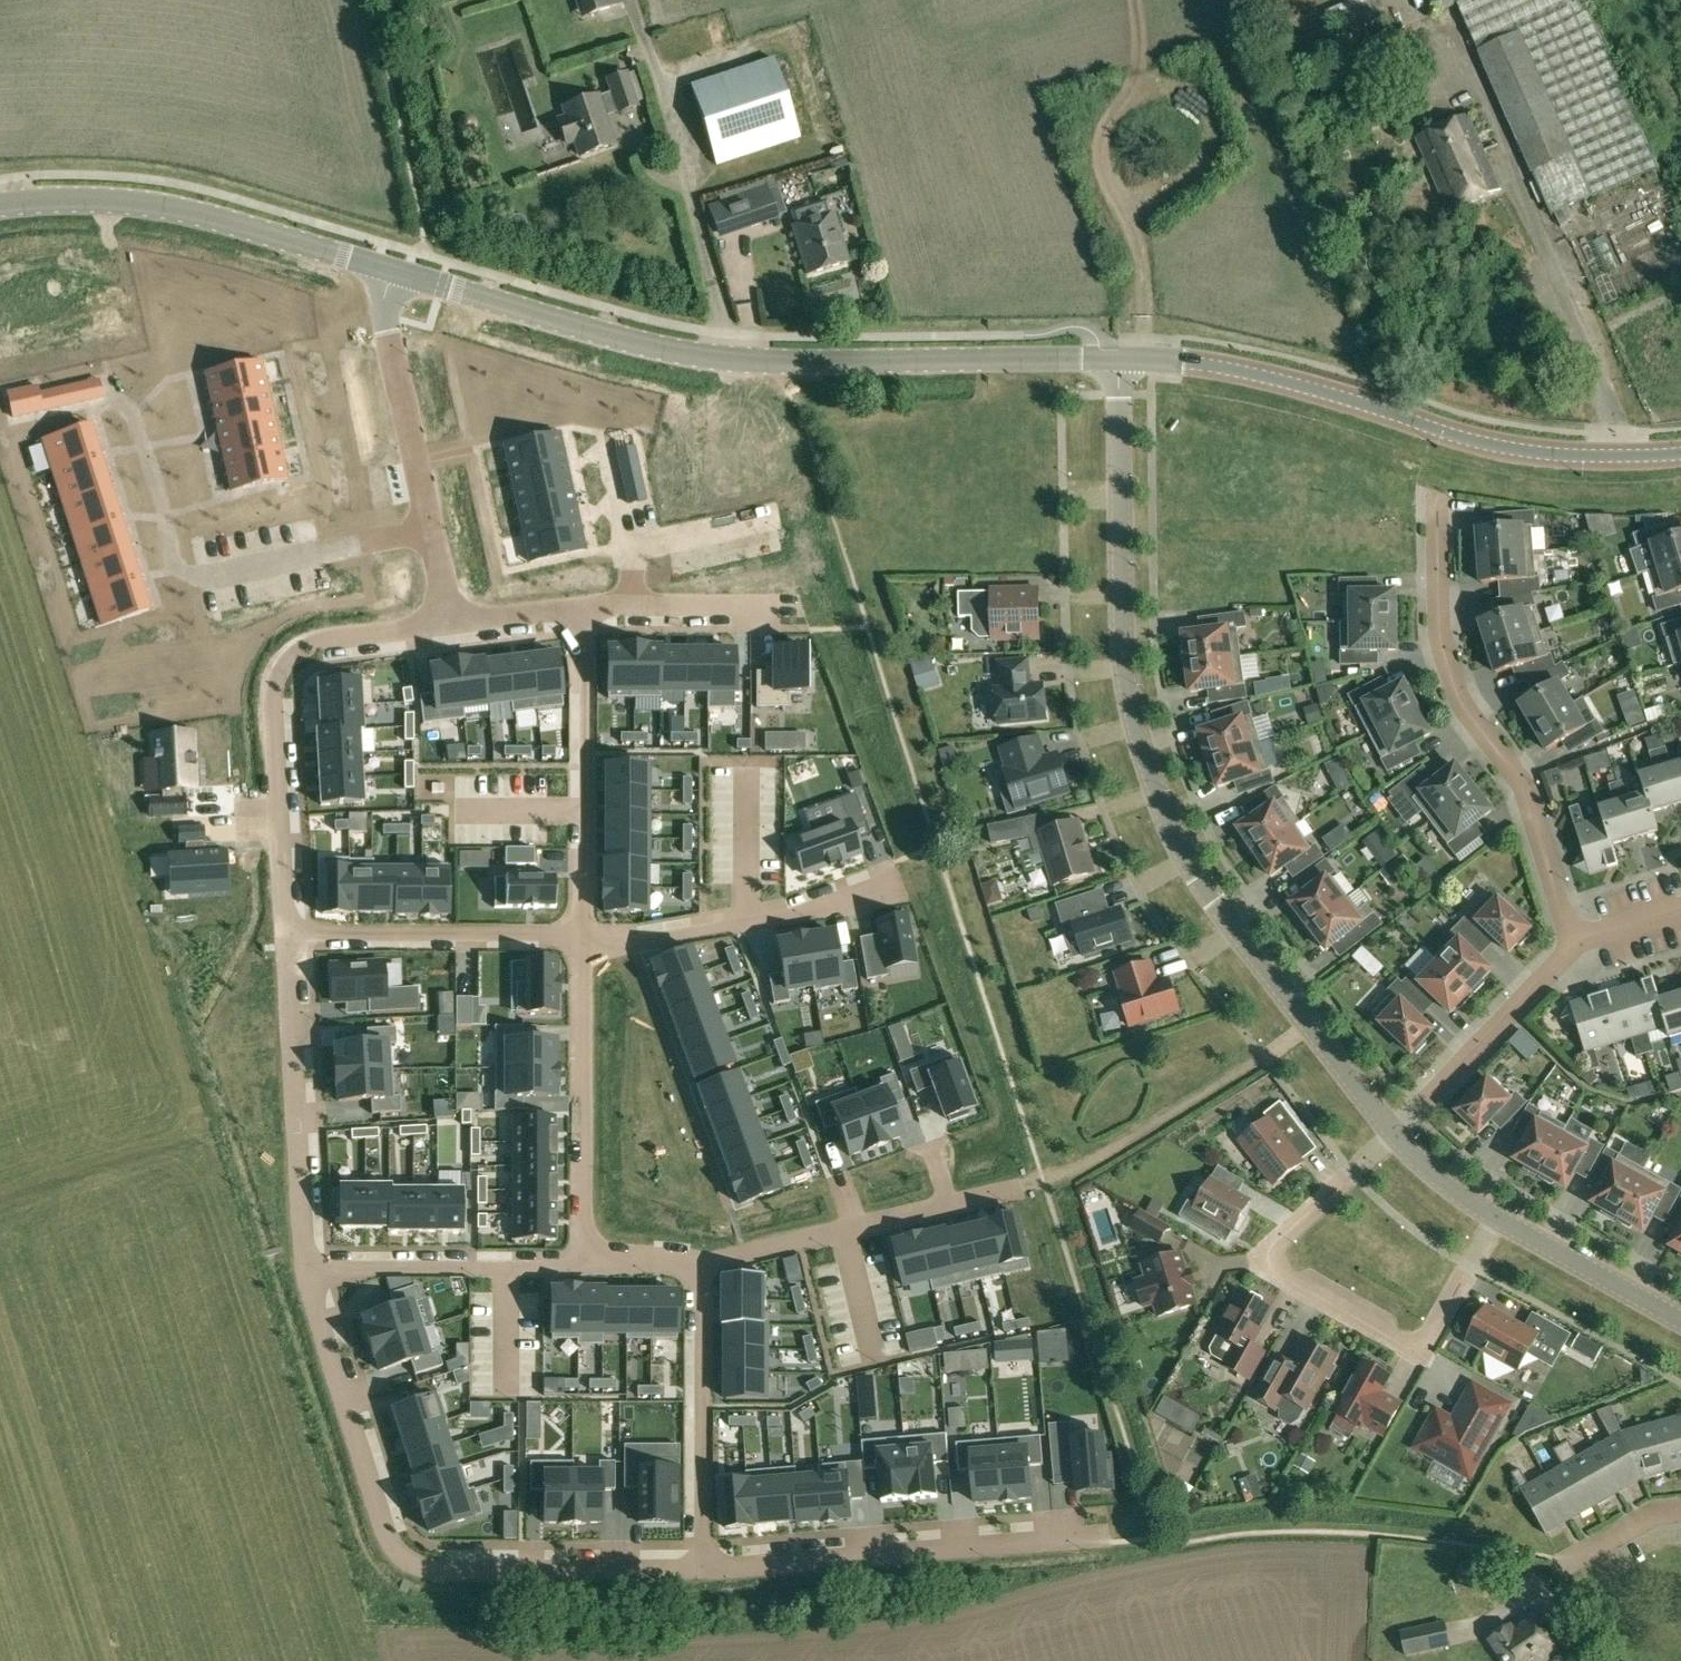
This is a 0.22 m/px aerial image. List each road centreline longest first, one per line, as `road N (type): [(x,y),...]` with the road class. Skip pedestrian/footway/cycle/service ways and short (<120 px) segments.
road 1 (residential): [(1394,1133),(1217,905),(1161,804),(1132,709),(1123,642),(1120,357)]
road 2 (tertiary): [(1120,357),(696,354),(389,271)]
road 3 (residential): [(311,1269),(388,1535),(402,1555),(482,1567),(705,1568)]
road 4 (tertiary): [(1144,357),(1280,380),(1511,449),(1680,453)]
road 5 (residential): [(1500,1219),(1422,1355),(1256,1261),(1394,1133)]
road 6 (residential): [(1569,950),(1525,787),(1454,690),(1436,593),(1439,501)]
road 7 (residential): [(430,530),(208,580),(171,565),(134,413),(113,399)]
road 8 (residential): [(449,622),(309,646),(280,671),(273,697),(285,932)]
road 9 (tertiary): [(389,271),(166,207),(111,199),(0,204)]
road 10 (residential): [(705,1568),(1100,1534)]
road 11 (residential): [(285,932),(311,1269)]
road 12 (residential): [(588,937),(583,1267)]
road 13 (residential): [(588,607),(588,937)]
road 14 (residential): [(702,1264),(1020,1188)]
road 15 (residential): [(588,937),(631,943),(748,924),(901,885)]
road 16 (residential): [(702,1264),(705,1568)]
road 17 (residential): [(285,932),(588,937)]
road 18 (residential): [(311,1269),(583,1267)]
road 19 (residential): [(389,271),(385,315),(430,530)]
road 20 (residential): [(1394,1133),(1569,950)]
road 21 (track): [(1262,1055),(1079,1167),(1043,1179)]
road 22 (residential): [(1680,1320),(1500,1219)]
road 23 (residential): [(776,515),(638,547),(635,605)]
road 24 (residential): [(635,605),(795,604)]
road 25 (residential): [(449,622),(588,607)]
road 26 (residential): [(1500,1219),(1394,1133)]
road 27 (residential): [(1568,1569),(1661,1512),(1680,1508)]

